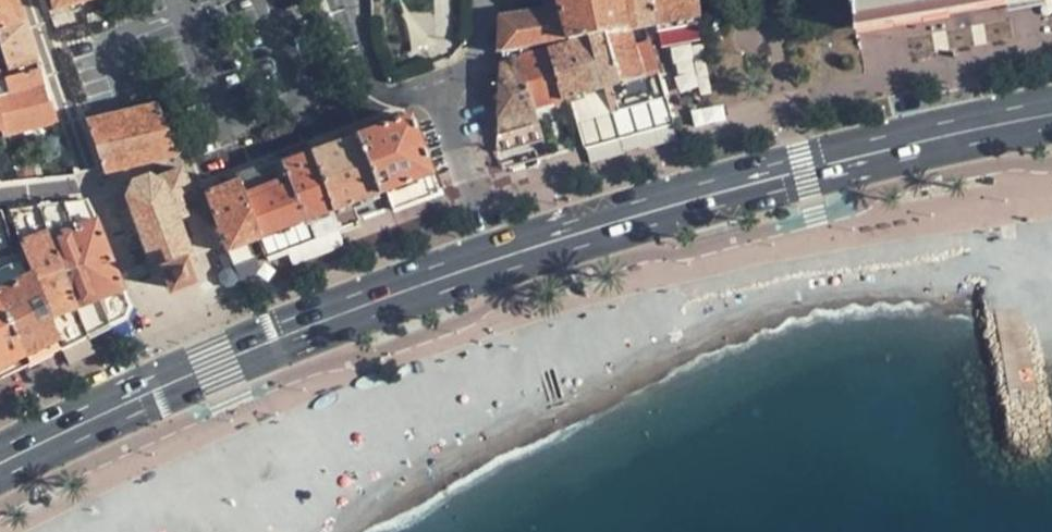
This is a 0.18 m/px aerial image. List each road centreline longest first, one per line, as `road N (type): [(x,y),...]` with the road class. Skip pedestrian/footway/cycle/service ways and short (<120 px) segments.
road 1 (primary): [(1051,115),(703,197),(499,259)]
road 2 (primary): [(499,259),(214,365),(0,465)]
road 3 (residential): [(499,259),(437,99),(475,66),(485,0)]
road 4 (residential): [(93,184),(31,0)]

